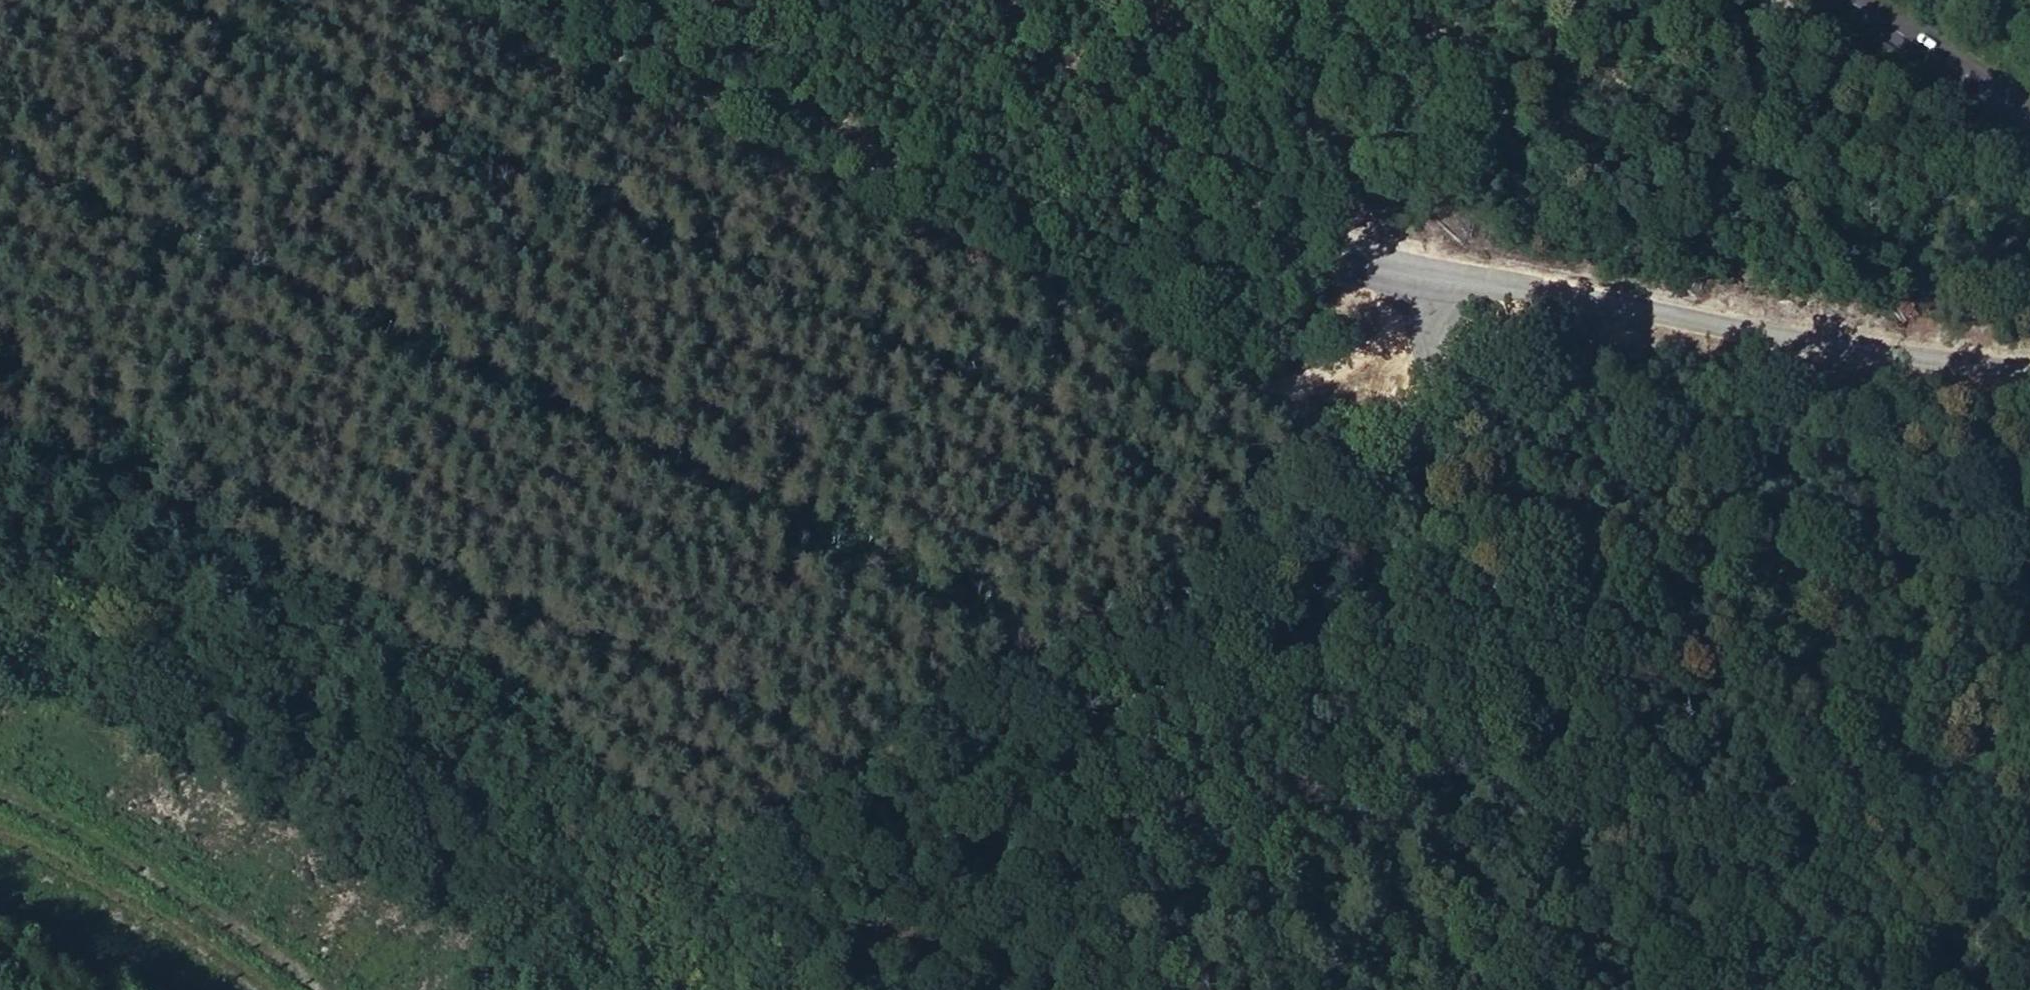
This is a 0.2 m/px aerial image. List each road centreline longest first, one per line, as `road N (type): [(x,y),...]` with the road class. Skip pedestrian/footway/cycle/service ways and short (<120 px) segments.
road 1 (tertiary): [(2029,108),(1862,0)]

